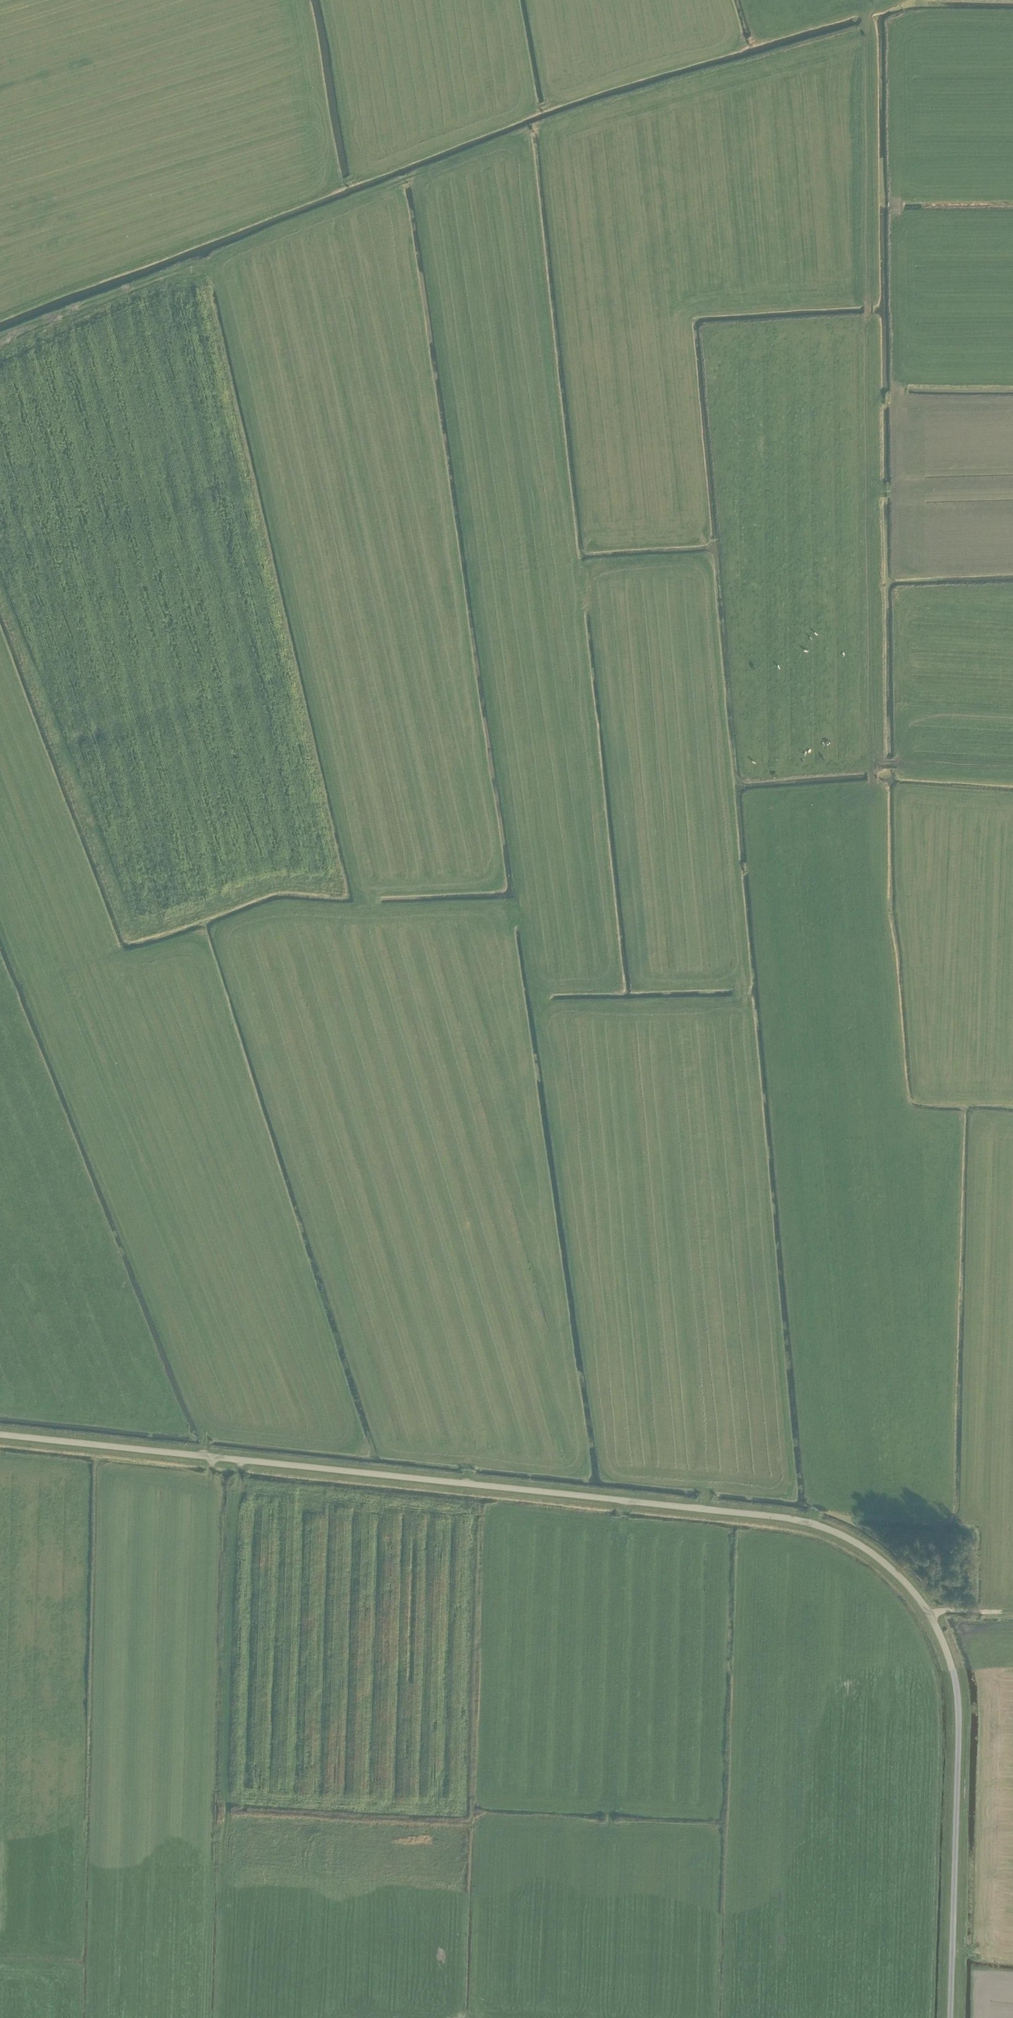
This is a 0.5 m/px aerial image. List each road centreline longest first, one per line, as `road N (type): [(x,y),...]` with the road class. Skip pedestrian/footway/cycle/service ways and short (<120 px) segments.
road 1 (unclassified): [(951,2017),(958,1696),(942,1642),(917,1598),(875,1556),(825,1529),(777,1519),(0,1435)]

